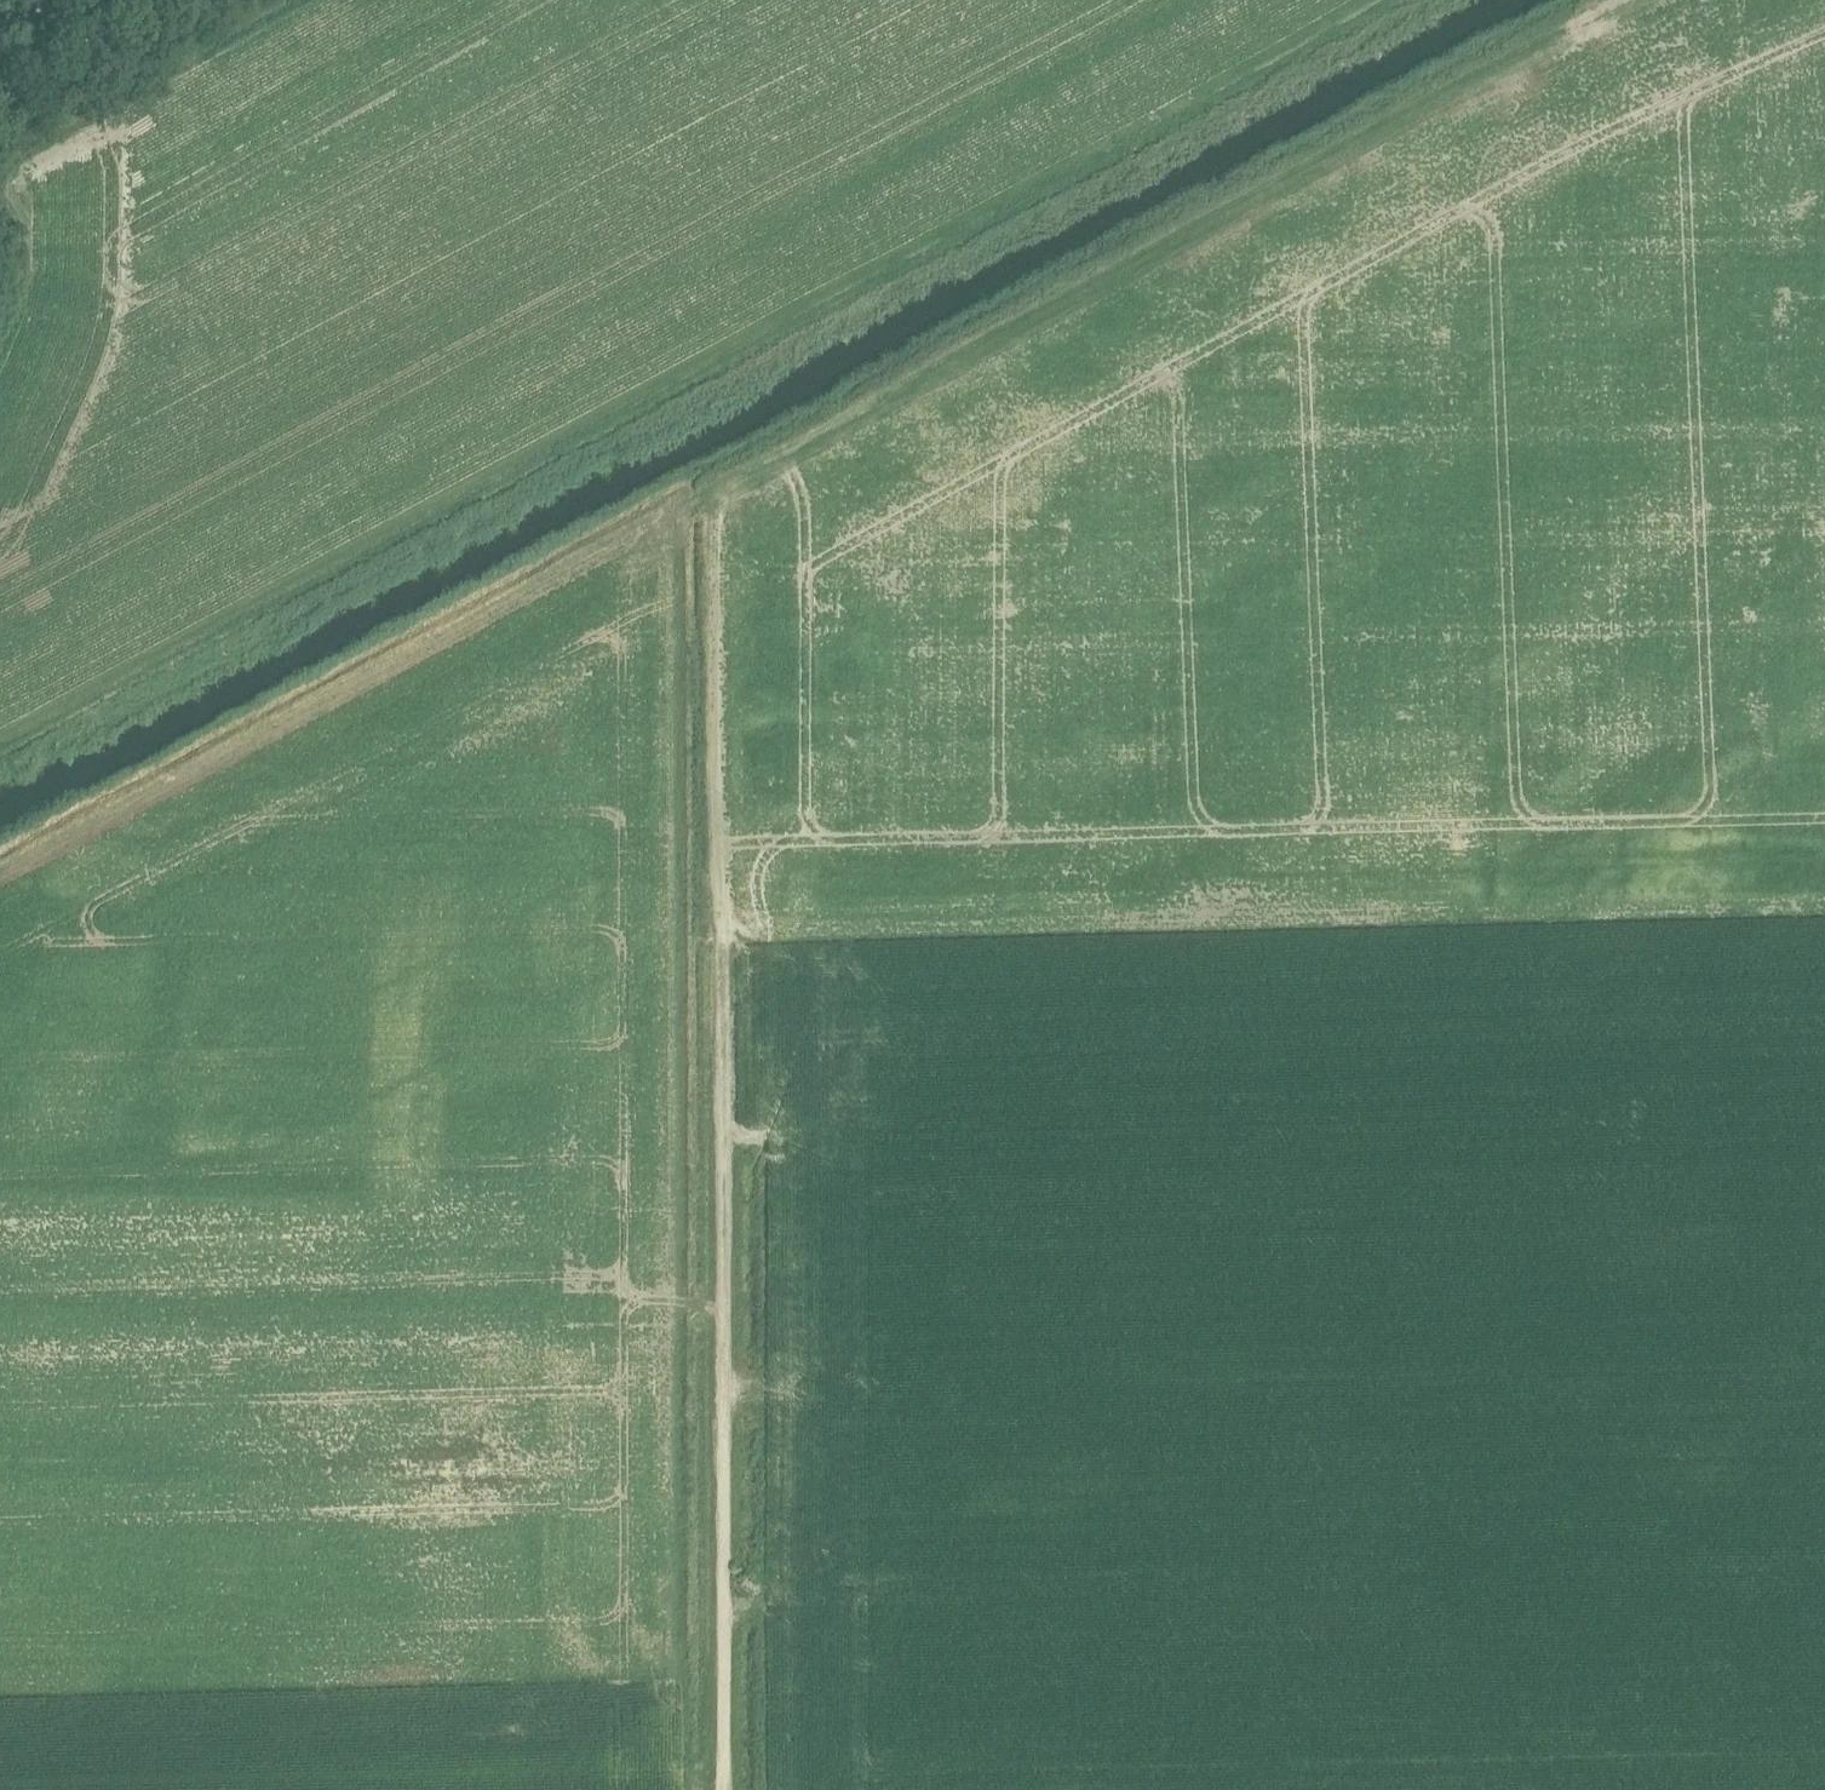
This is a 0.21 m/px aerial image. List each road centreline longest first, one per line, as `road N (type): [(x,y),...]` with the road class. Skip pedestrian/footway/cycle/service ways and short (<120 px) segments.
road 1 (unclassified): [(730,1789),(718,922)]

